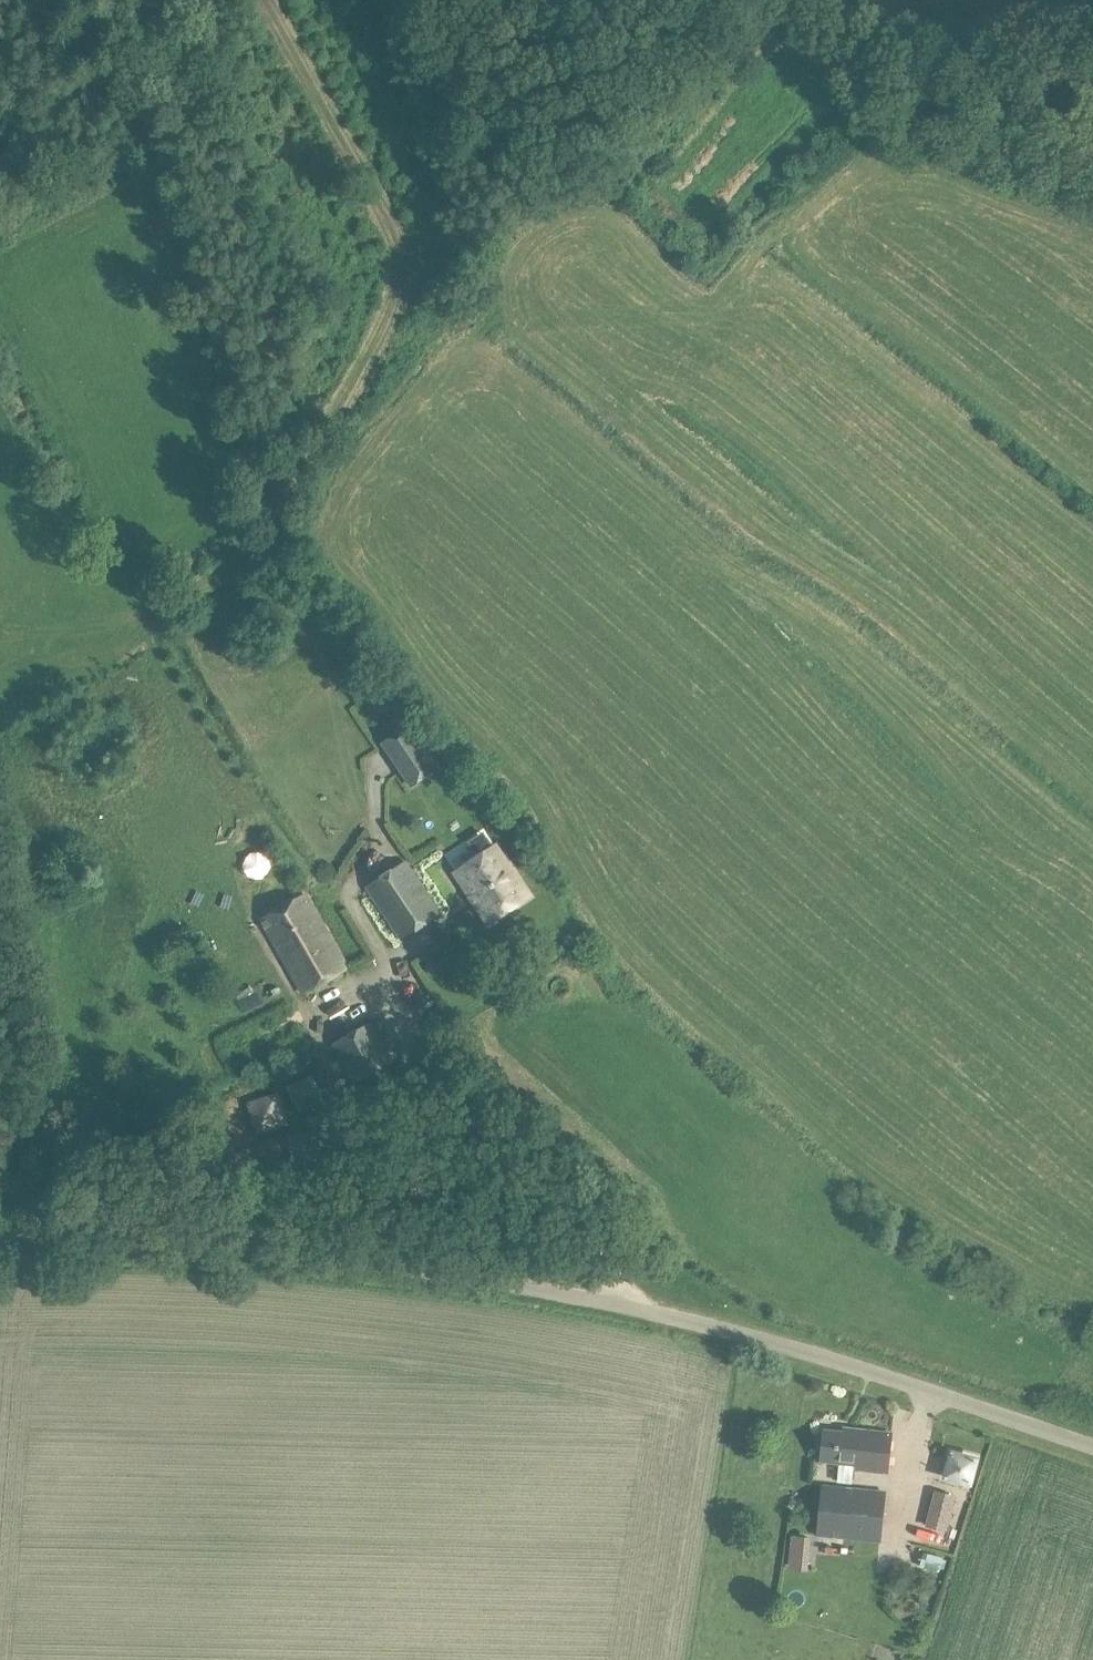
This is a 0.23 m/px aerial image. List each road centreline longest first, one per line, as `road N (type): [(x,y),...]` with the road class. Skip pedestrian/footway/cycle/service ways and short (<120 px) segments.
road 1 (unclassified): [(1092,1443),(674,1311),(314,1255),(0,1243)]
road 2 (track): [(379,340),(278,533),(237,570),(121,633)]
road 3 (track): [(271,0),(393,218),(402,261),(398,305),(379,340)]
road 4 (track): [(711,314),(510,331),(437,347),(379,340)]
road 5 (track): [(711,314),(787,228),(925,108)]
road 6 (track): [(1092,92),(925,108),(809,108)]

